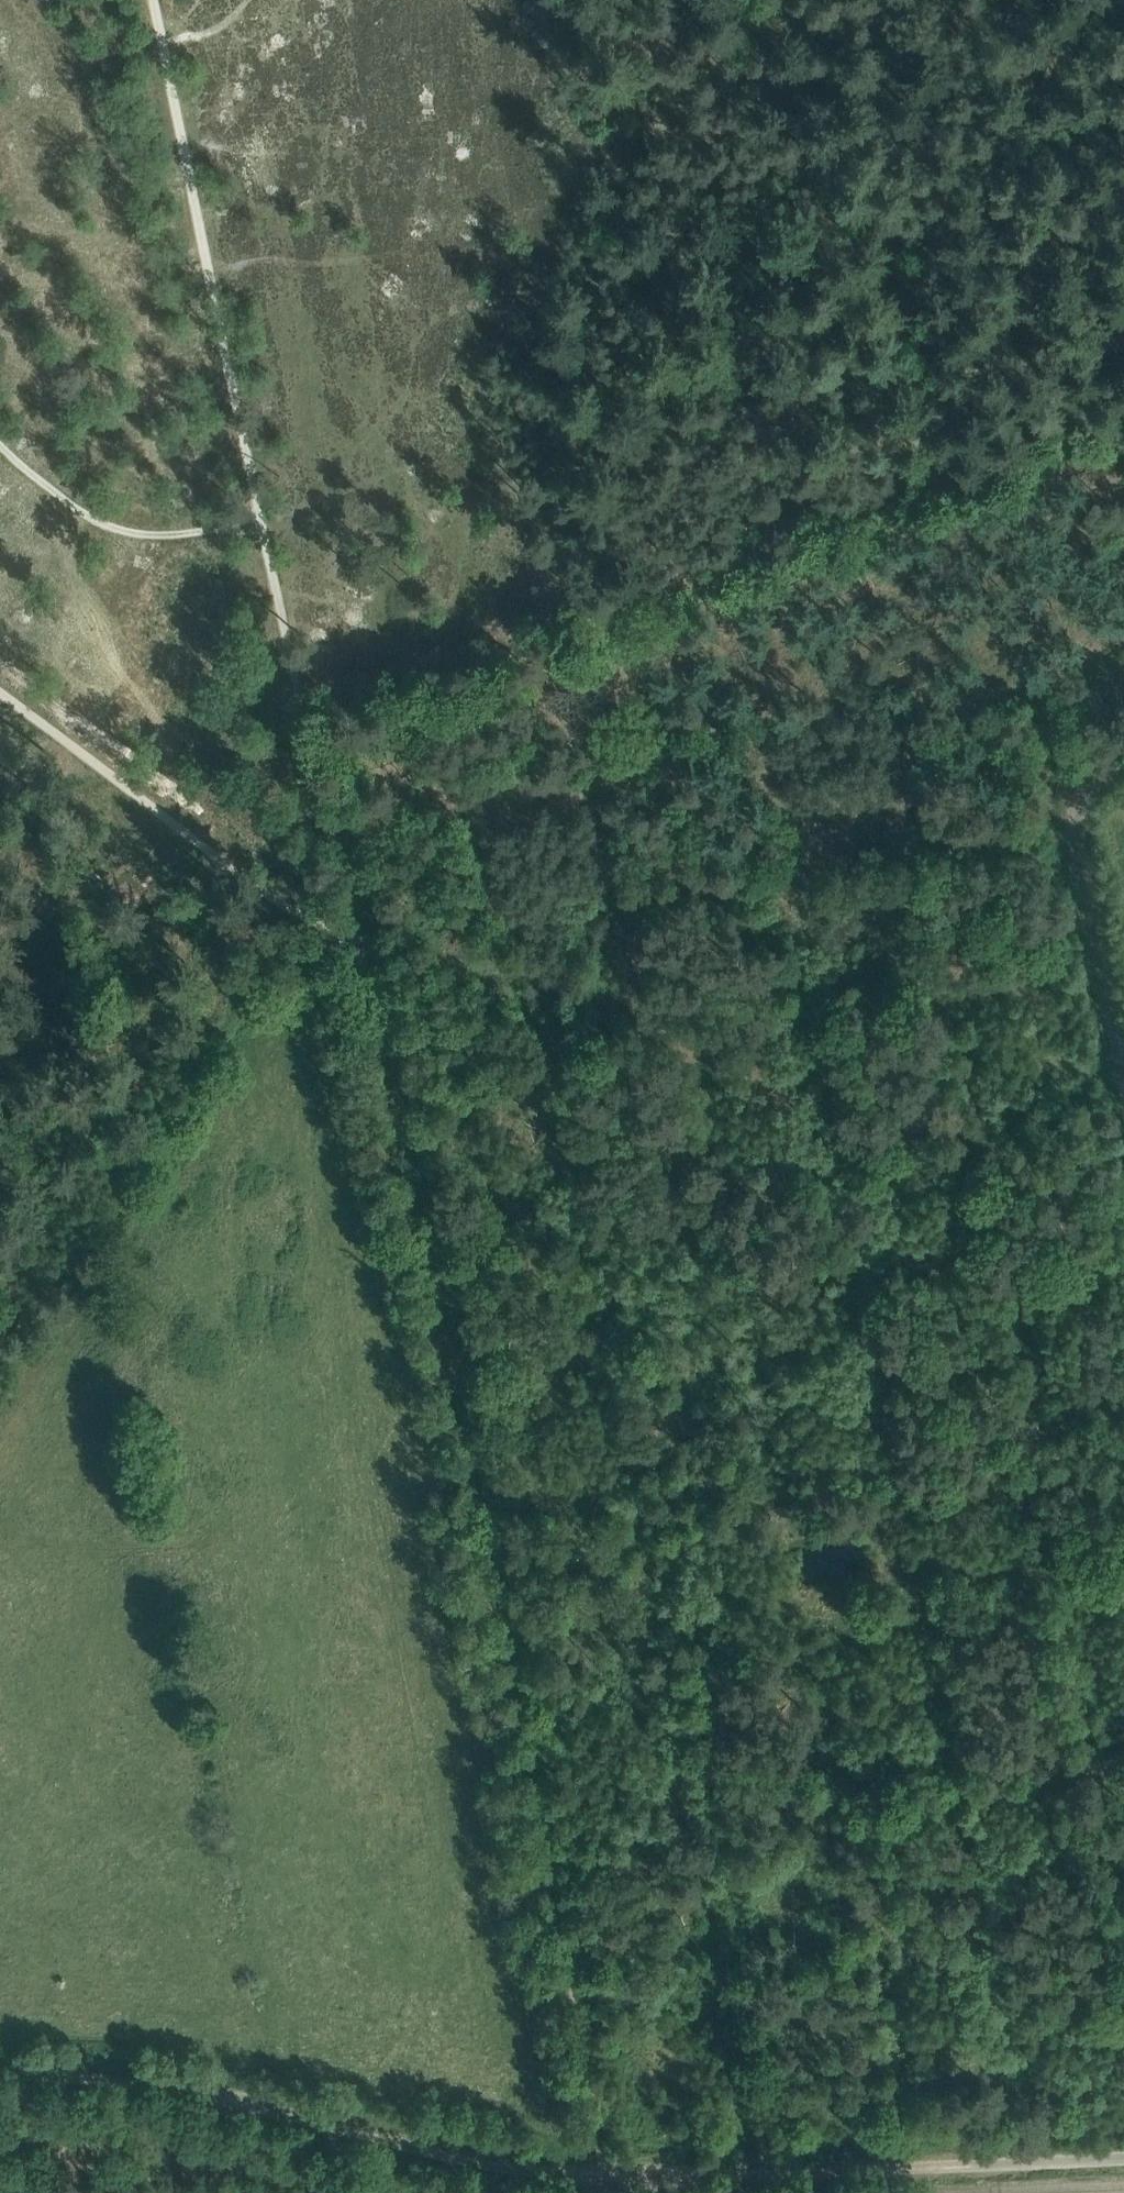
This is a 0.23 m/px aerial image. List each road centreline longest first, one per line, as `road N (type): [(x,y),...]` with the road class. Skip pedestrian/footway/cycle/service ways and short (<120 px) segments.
road 1 (track): [(611,2167),(521,2158),(170,2077),(0,2061)]
road 2 (unclassified): [(738,2176),(1123,2155)]
road 3 (unclassified): [(1123,1036),(1085,830),(1086,802),(1123,766)]
road 4 (track): [(738,2176),(611,2167)]

